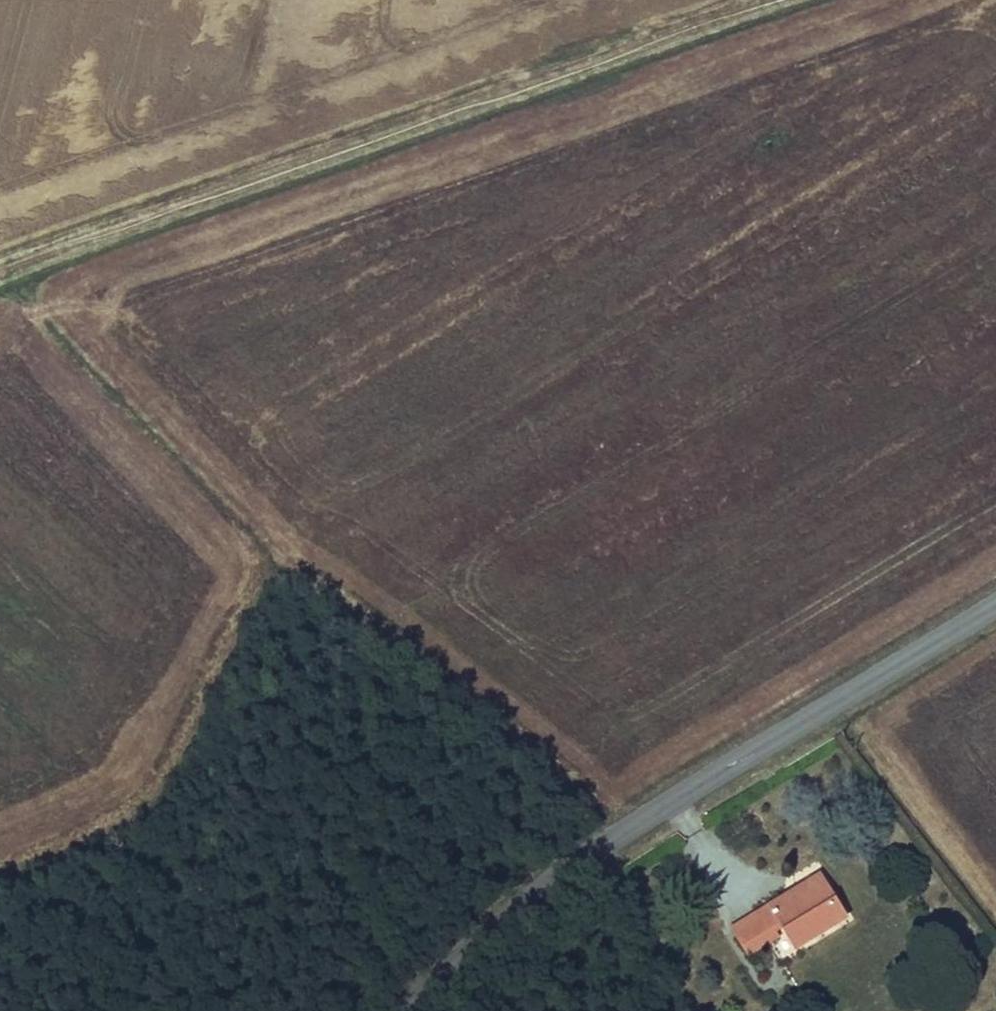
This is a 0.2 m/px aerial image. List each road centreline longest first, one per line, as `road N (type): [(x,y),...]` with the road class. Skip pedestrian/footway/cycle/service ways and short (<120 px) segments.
road 1 (track): [(719,0),(0,270)]
road 2 (tertiary): [(995,598),(602,836),(469,937),(397,1010)]

